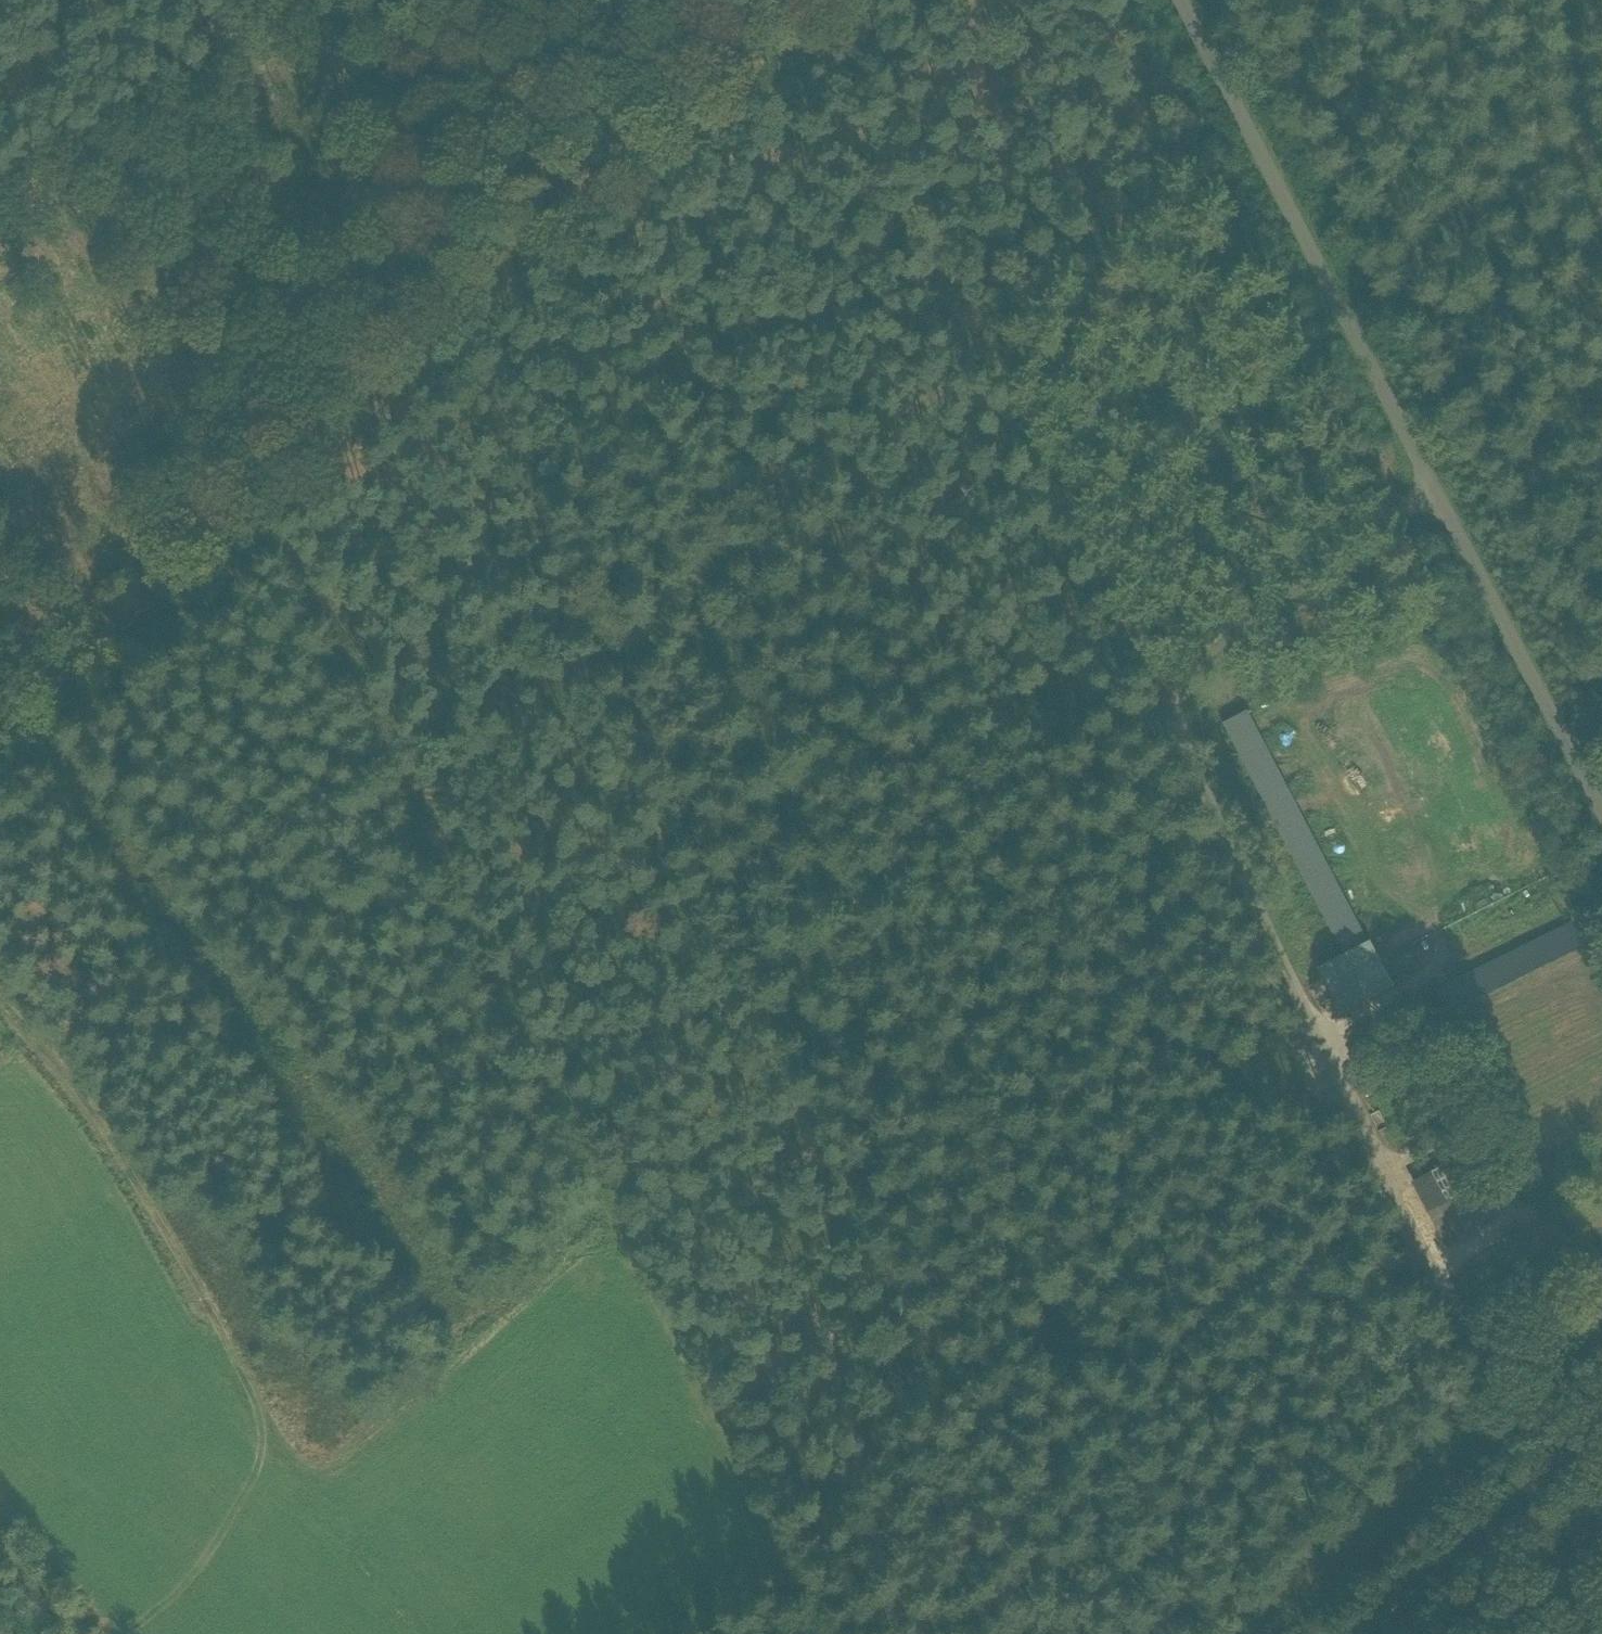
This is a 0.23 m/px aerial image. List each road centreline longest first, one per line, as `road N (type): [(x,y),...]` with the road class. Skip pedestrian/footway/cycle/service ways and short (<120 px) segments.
road 1 (secondary): [(1384,1633),(1601,1440)]

